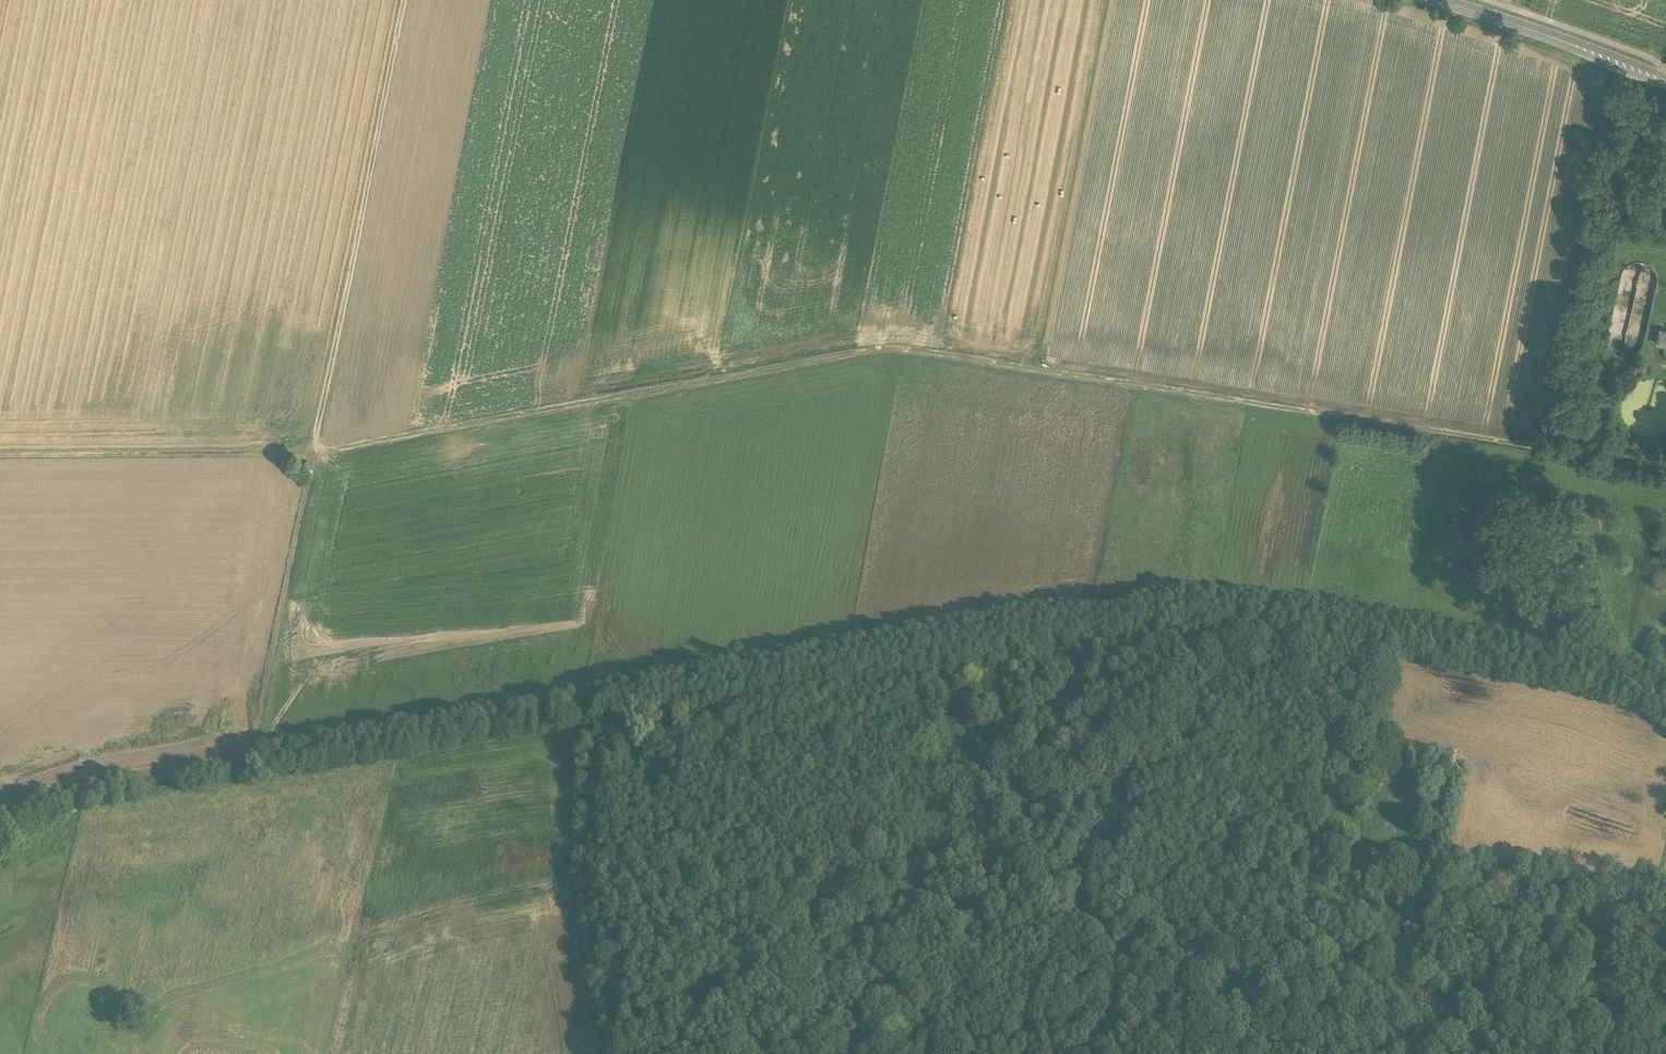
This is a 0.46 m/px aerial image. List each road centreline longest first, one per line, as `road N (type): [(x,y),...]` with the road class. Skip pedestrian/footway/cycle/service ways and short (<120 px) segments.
road 1 (track): [(1665,690),(1498,647),(1178,607),(1054,621),(257,757),(256,731),(316,455)]
road 2 (track): [(316,455),(894,350),(1665,470)]
road 3 (track): [(316,455),(408,0)]
road 4 (track): [(613,1053),(580,863),(583,700)]
road 5 (track): [(0,458),(316,455)]
road 6 (tertiary): [(1442,0),(1665,80)]
road 7 (track): [(1665,880),(1625,1053)]

